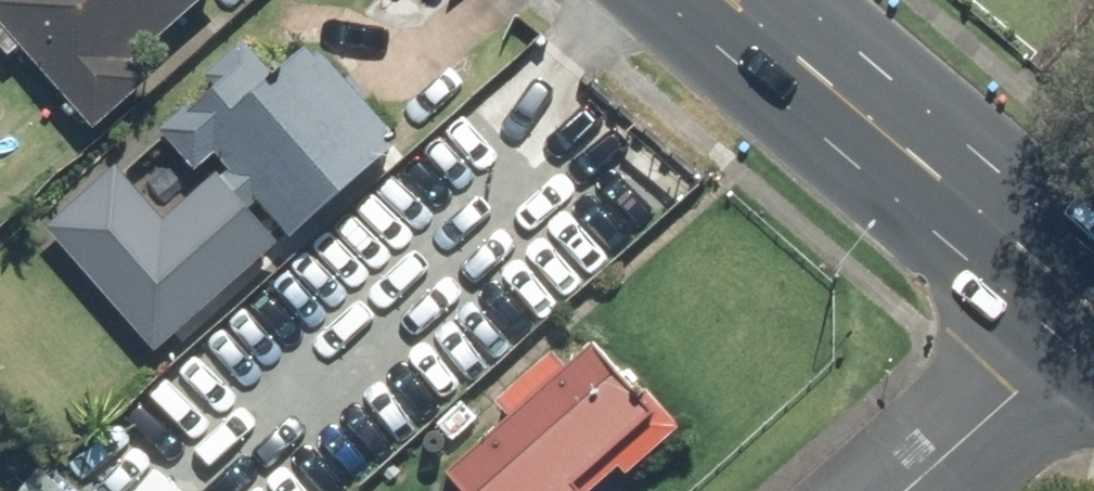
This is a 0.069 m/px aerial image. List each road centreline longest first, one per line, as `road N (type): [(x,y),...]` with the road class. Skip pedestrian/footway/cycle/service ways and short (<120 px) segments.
road 1 (primary): [(734,0),(1093,304)]
road 2 (residential): [(1093,314),(891,490)]

